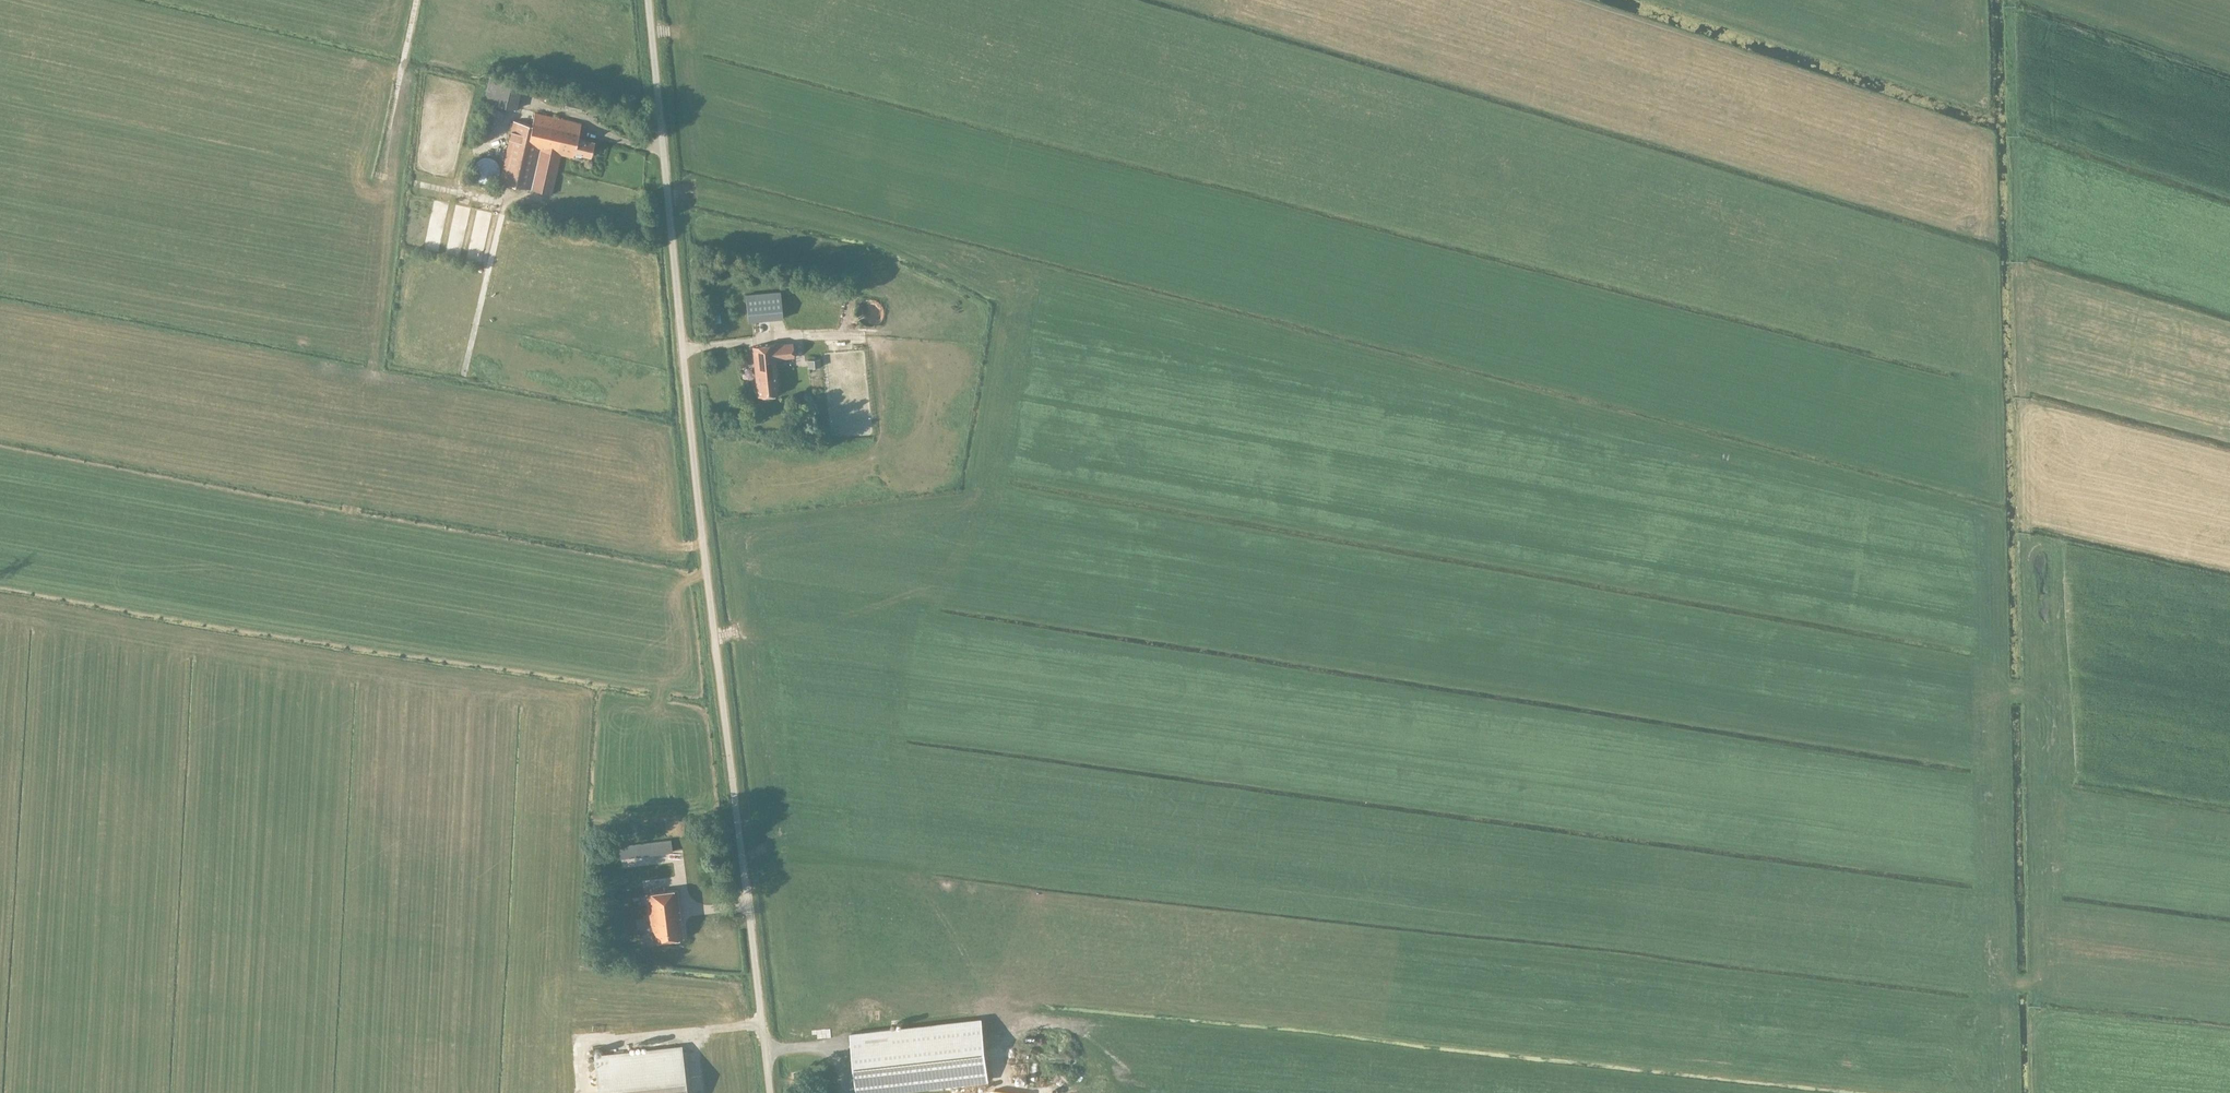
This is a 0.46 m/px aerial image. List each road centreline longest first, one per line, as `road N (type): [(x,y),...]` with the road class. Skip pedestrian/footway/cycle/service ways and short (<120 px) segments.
road 1 (unclassified): [(770,1092),(647,0)]

